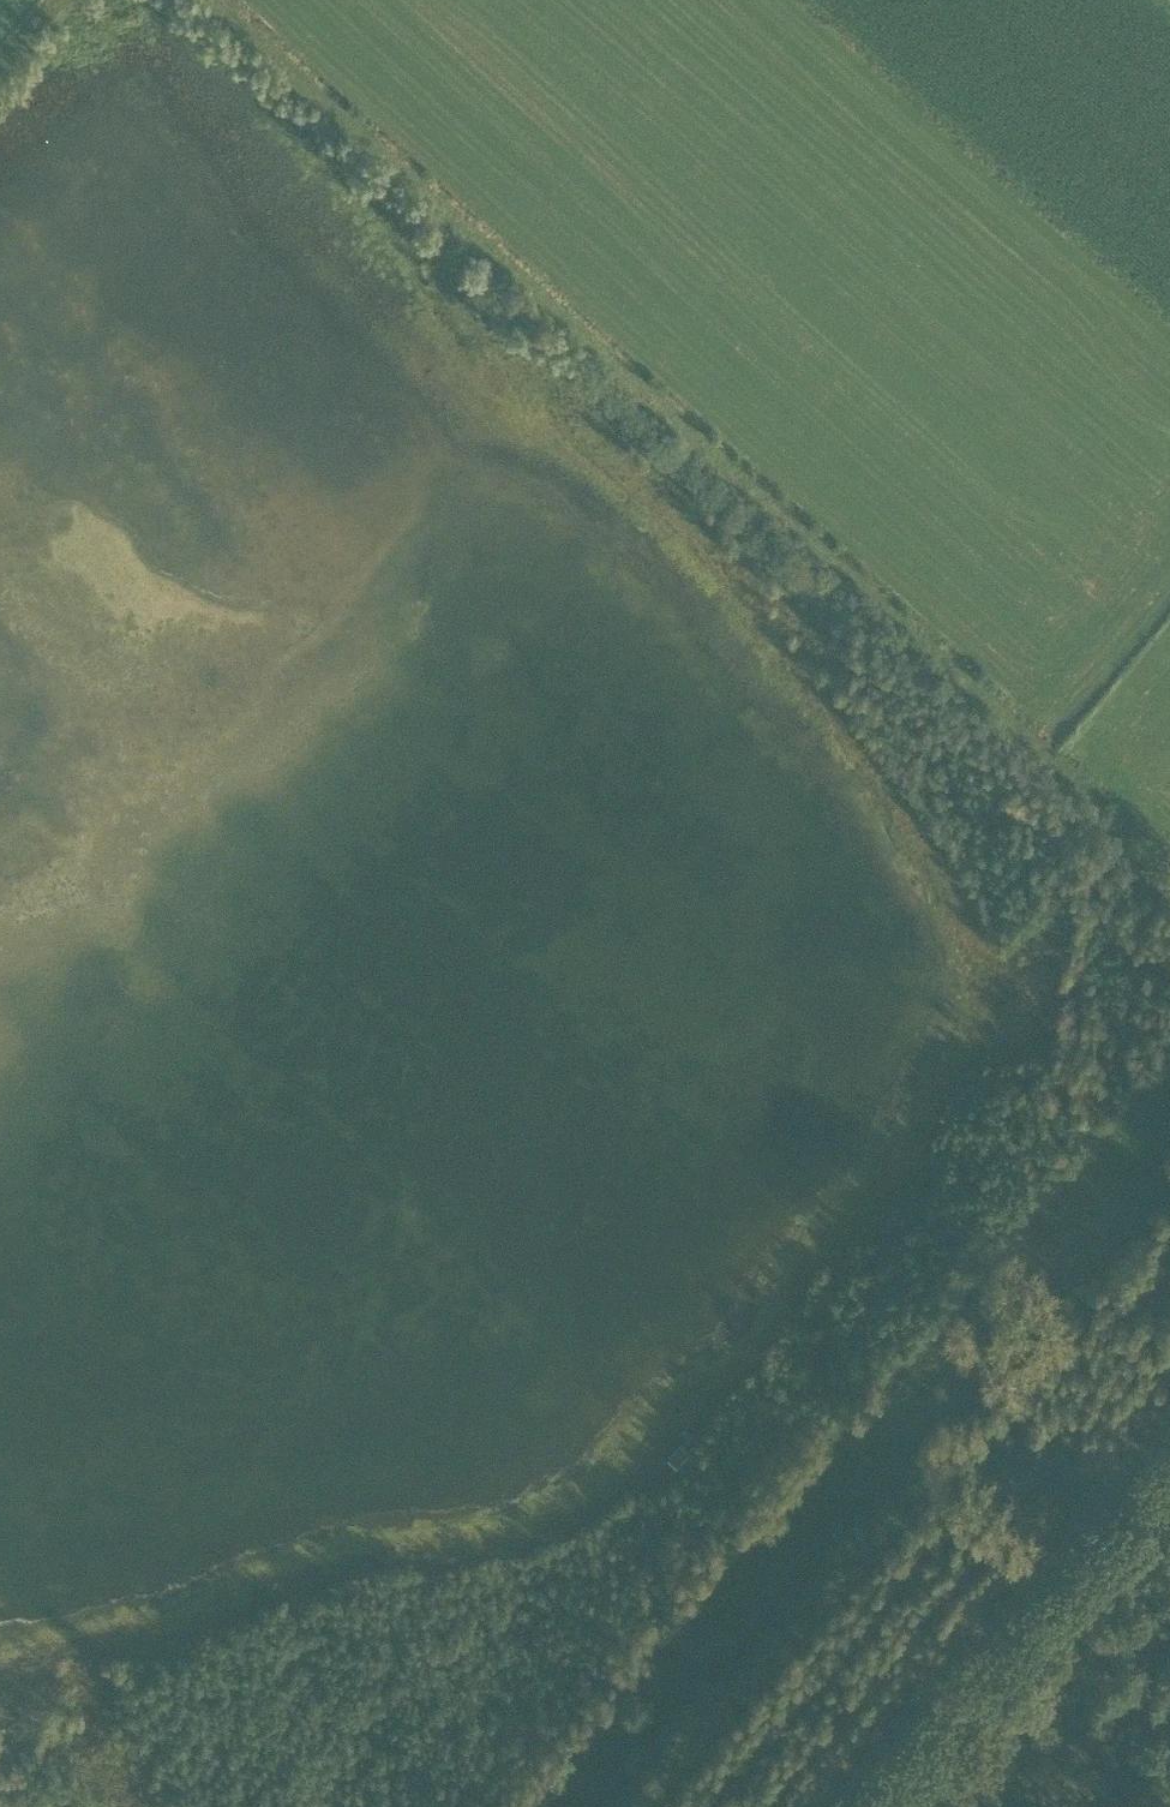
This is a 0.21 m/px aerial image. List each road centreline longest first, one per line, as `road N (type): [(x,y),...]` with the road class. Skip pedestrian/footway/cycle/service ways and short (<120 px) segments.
road 1 (track): [(1169,1469),(871,1806)]

